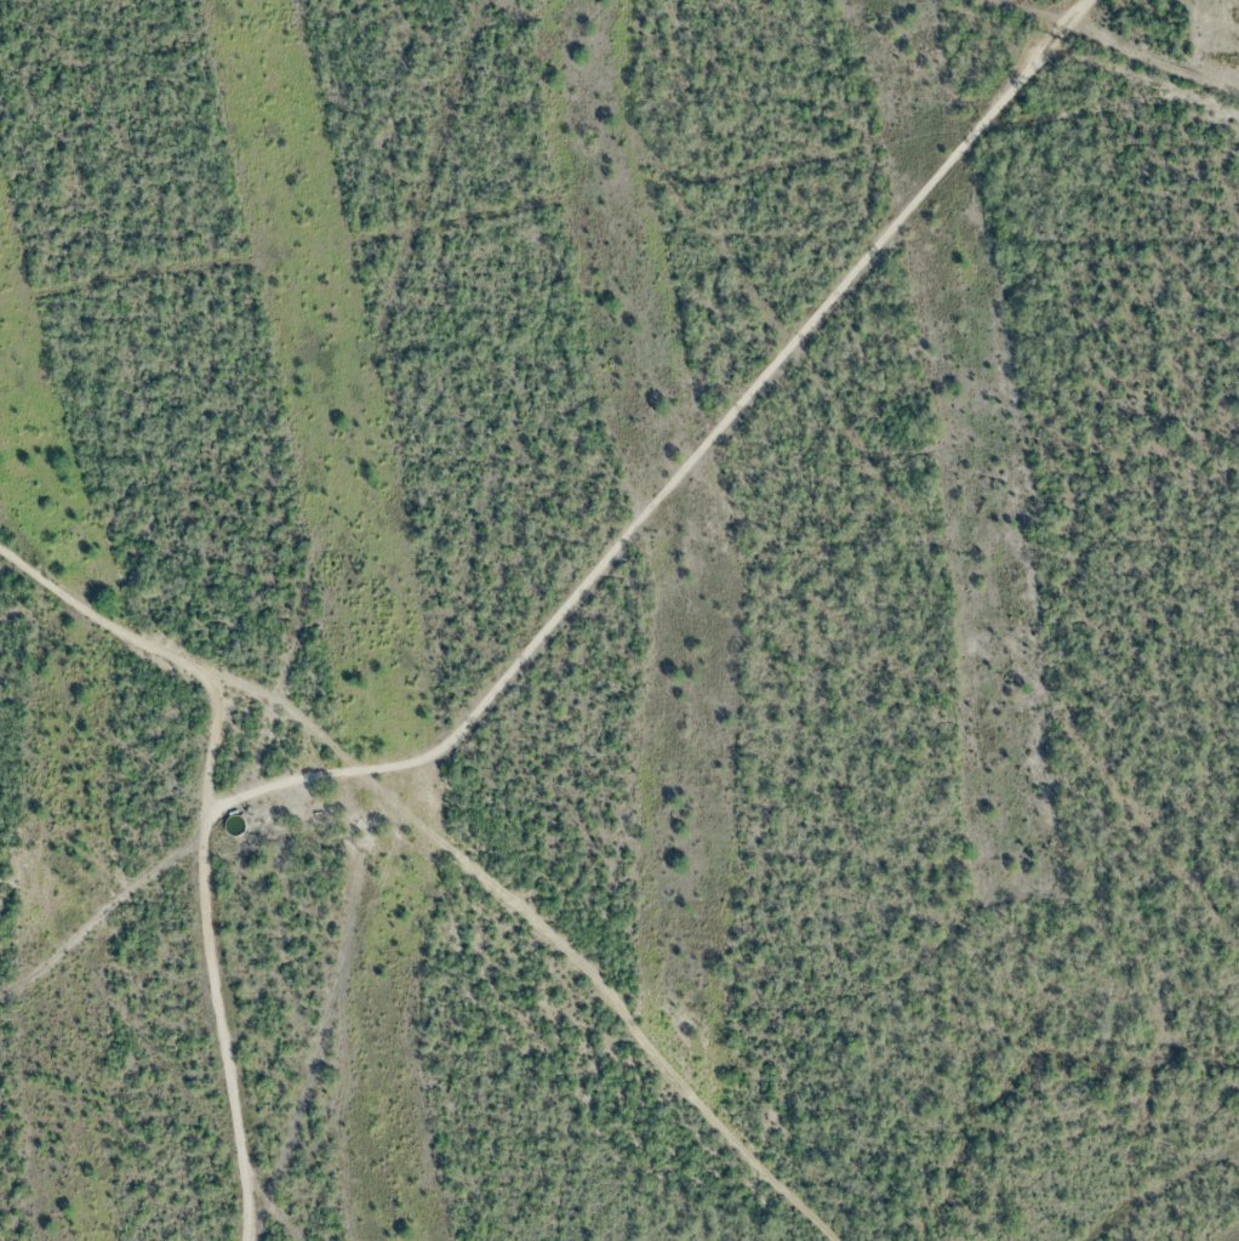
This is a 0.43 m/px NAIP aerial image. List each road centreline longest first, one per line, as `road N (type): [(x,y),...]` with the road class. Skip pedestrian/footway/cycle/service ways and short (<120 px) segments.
road 1 (track): [(834,1240),(409,824),(115,664),(0,539)]

